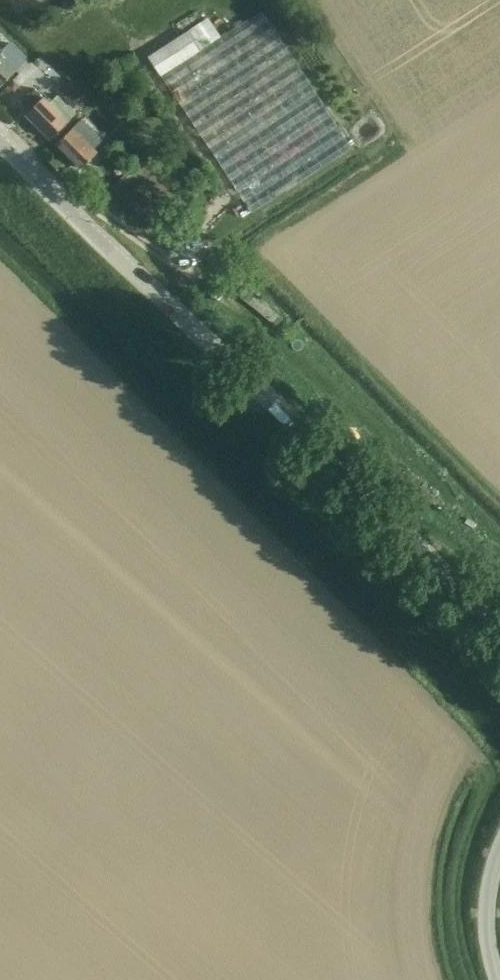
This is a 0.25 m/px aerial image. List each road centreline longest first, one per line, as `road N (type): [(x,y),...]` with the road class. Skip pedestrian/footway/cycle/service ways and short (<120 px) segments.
road 1 (tertiary): [(499,629),(0,136)]
road 2 (unclassified): [(496,979),(486,908),(499,848)]

